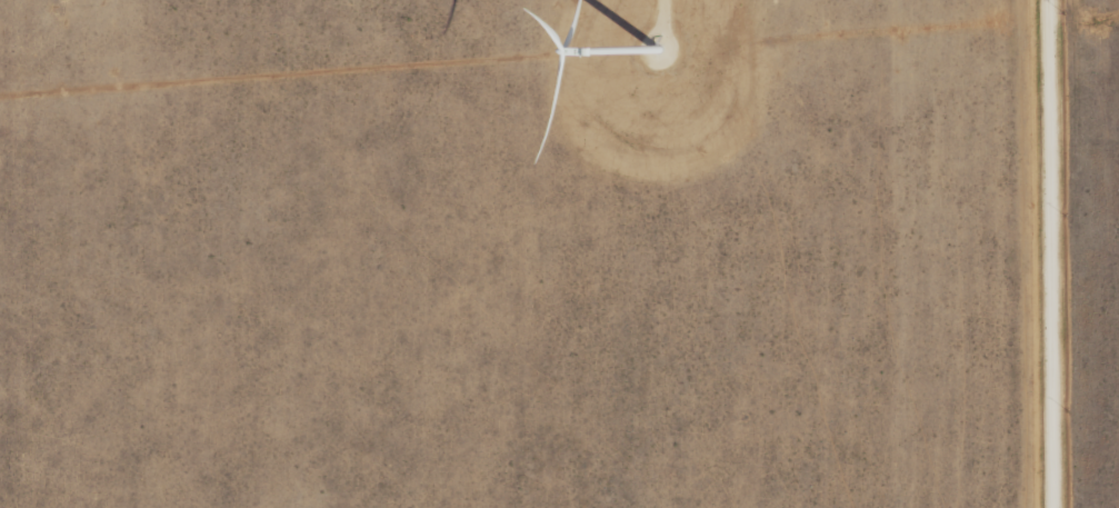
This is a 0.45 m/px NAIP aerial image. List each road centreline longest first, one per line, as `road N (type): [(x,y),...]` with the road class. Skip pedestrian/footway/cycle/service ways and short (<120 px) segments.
road 1 (residential): [(1055,507),(1051,0)]

